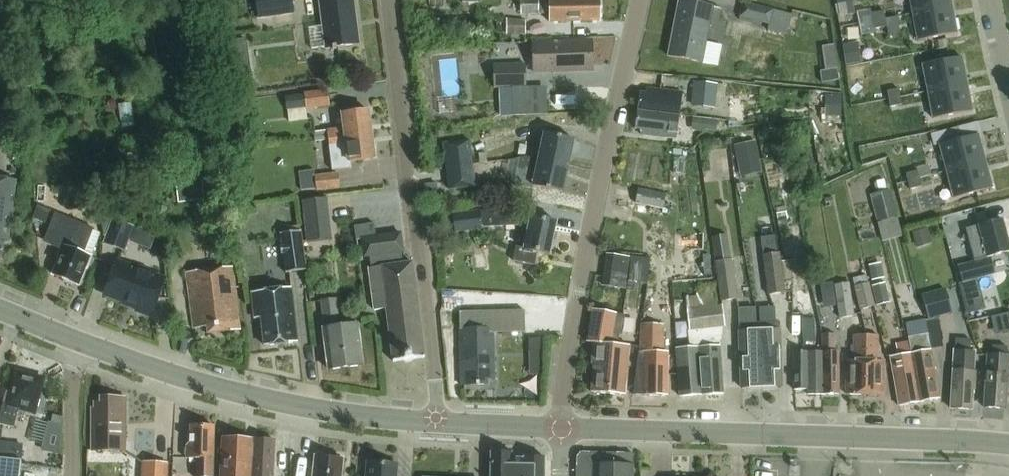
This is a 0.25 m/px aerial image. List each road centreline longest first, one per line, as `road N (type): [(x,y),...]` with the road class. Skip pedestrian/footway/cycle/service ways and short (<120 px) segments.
road 1 (tertiary): [(1008,446),(558,429)]
road 2 (residential): [(558,429),(590,222),(639,0)]
road 3 (residential): [(437,423),(386,0)]
road 4 (tertiary): [(437,423),(284,405),(74,341)]
road 5 (residential): [(70,475),(74,341)]
road 6 (tertiary): [(558,429),(437,423)]

